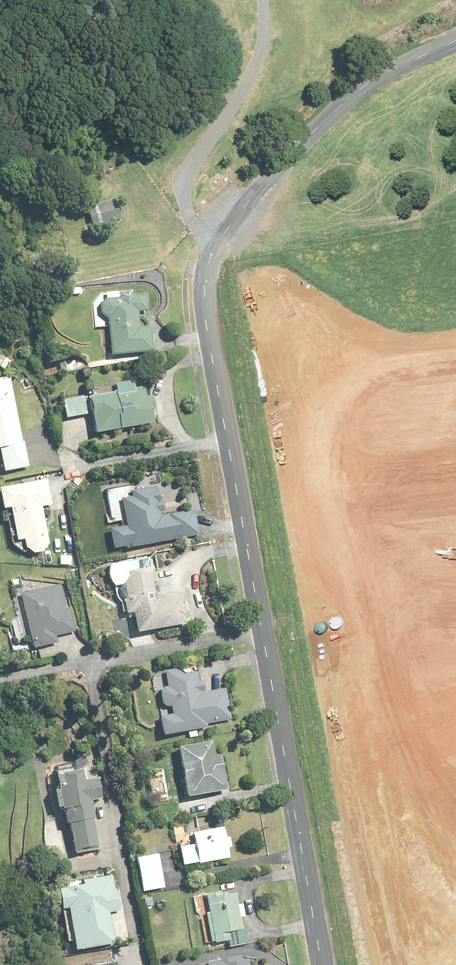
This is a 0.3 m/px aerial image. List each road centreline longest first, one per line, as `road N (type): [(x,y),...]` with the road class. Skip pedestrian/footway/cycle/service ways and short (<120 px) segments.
road 1 (residential): [(321,964),(205,319),(205,271),(229,223),(345,101),(455,39)]
road 2 (track): [(455,354),(357,392),(327,434),(324,480),(405,960),(455,952)]

